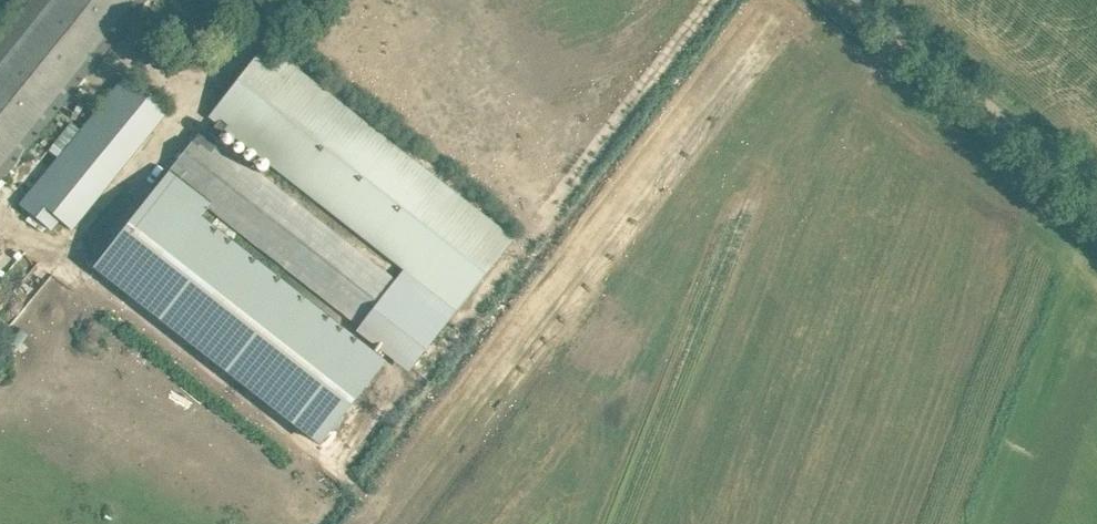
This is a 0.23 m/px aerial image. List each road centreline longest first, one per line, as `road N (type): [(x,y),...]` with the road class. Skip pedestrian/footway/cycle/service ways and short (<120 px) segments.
road 1 (unclassified): [(1096,200),(861,0)]

